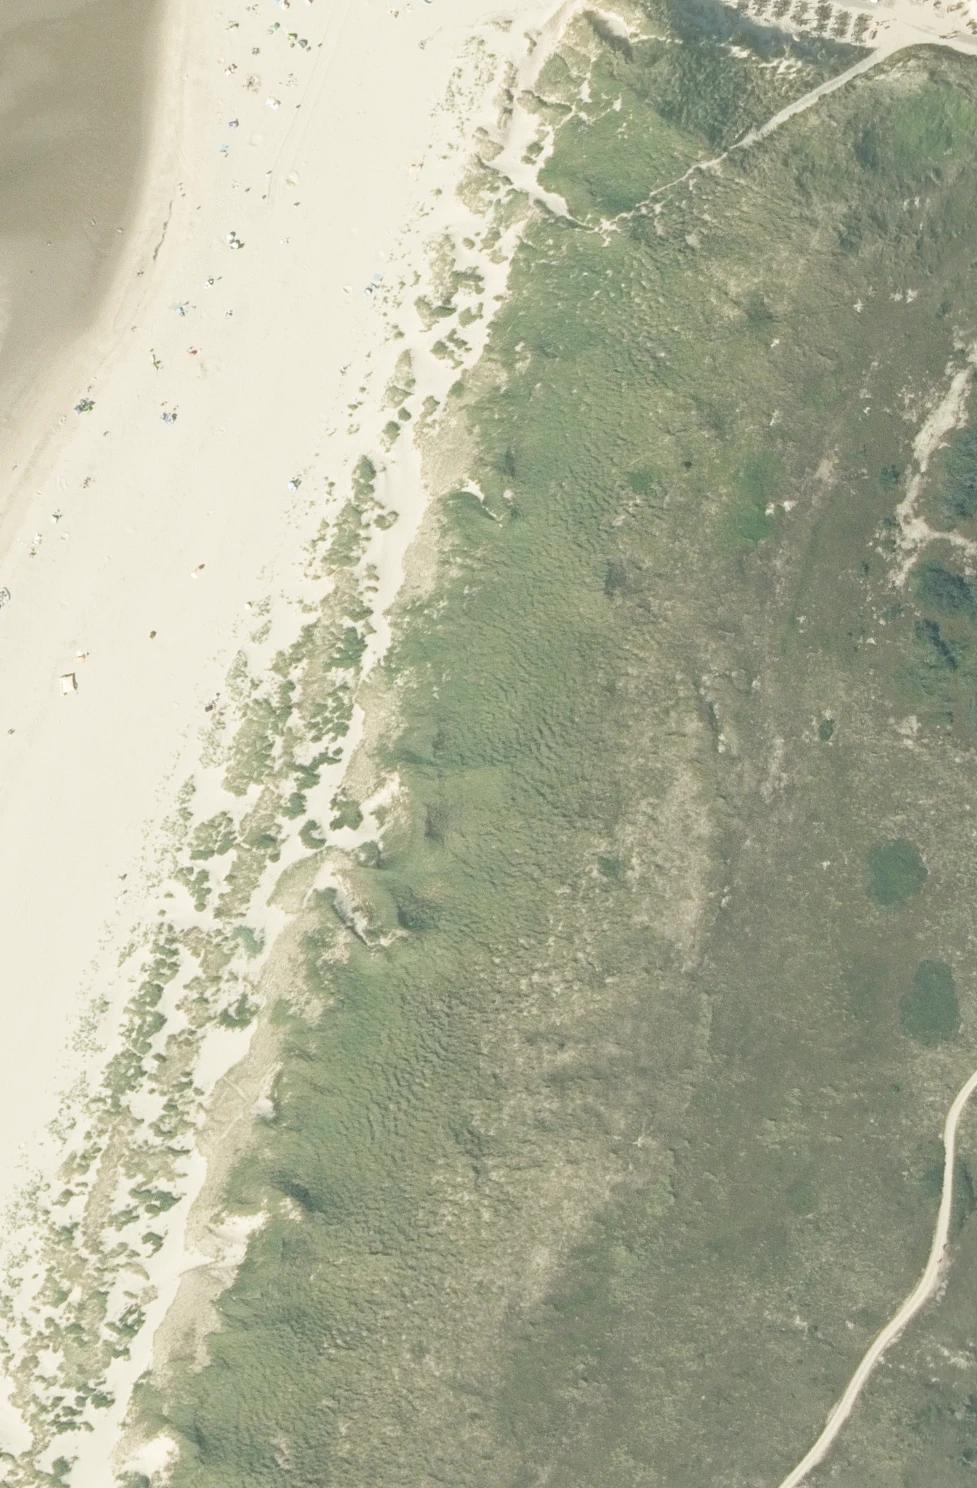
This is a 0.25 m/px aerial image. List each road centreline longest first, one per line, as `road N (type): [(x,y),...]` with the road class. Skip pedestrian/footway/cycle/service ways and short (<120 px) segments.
road 1 (unclassified): [(976,40),(843,0)]

